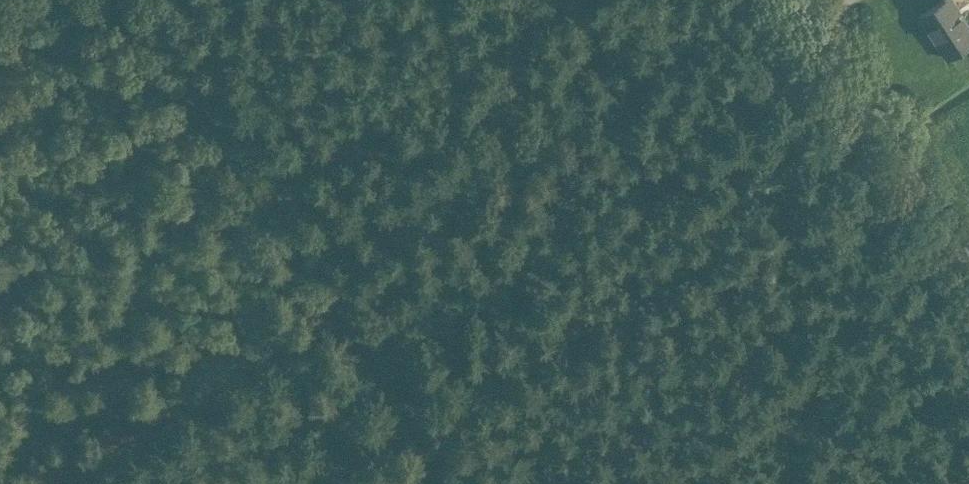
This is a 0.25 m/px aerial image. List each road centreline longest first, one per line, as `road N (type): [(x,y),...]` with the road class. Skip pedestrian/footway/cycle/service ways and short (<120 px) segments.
road 1 (track): [(131,0),(450,483)]
road 2 (unclassified): [(968,238),(816,0)]

